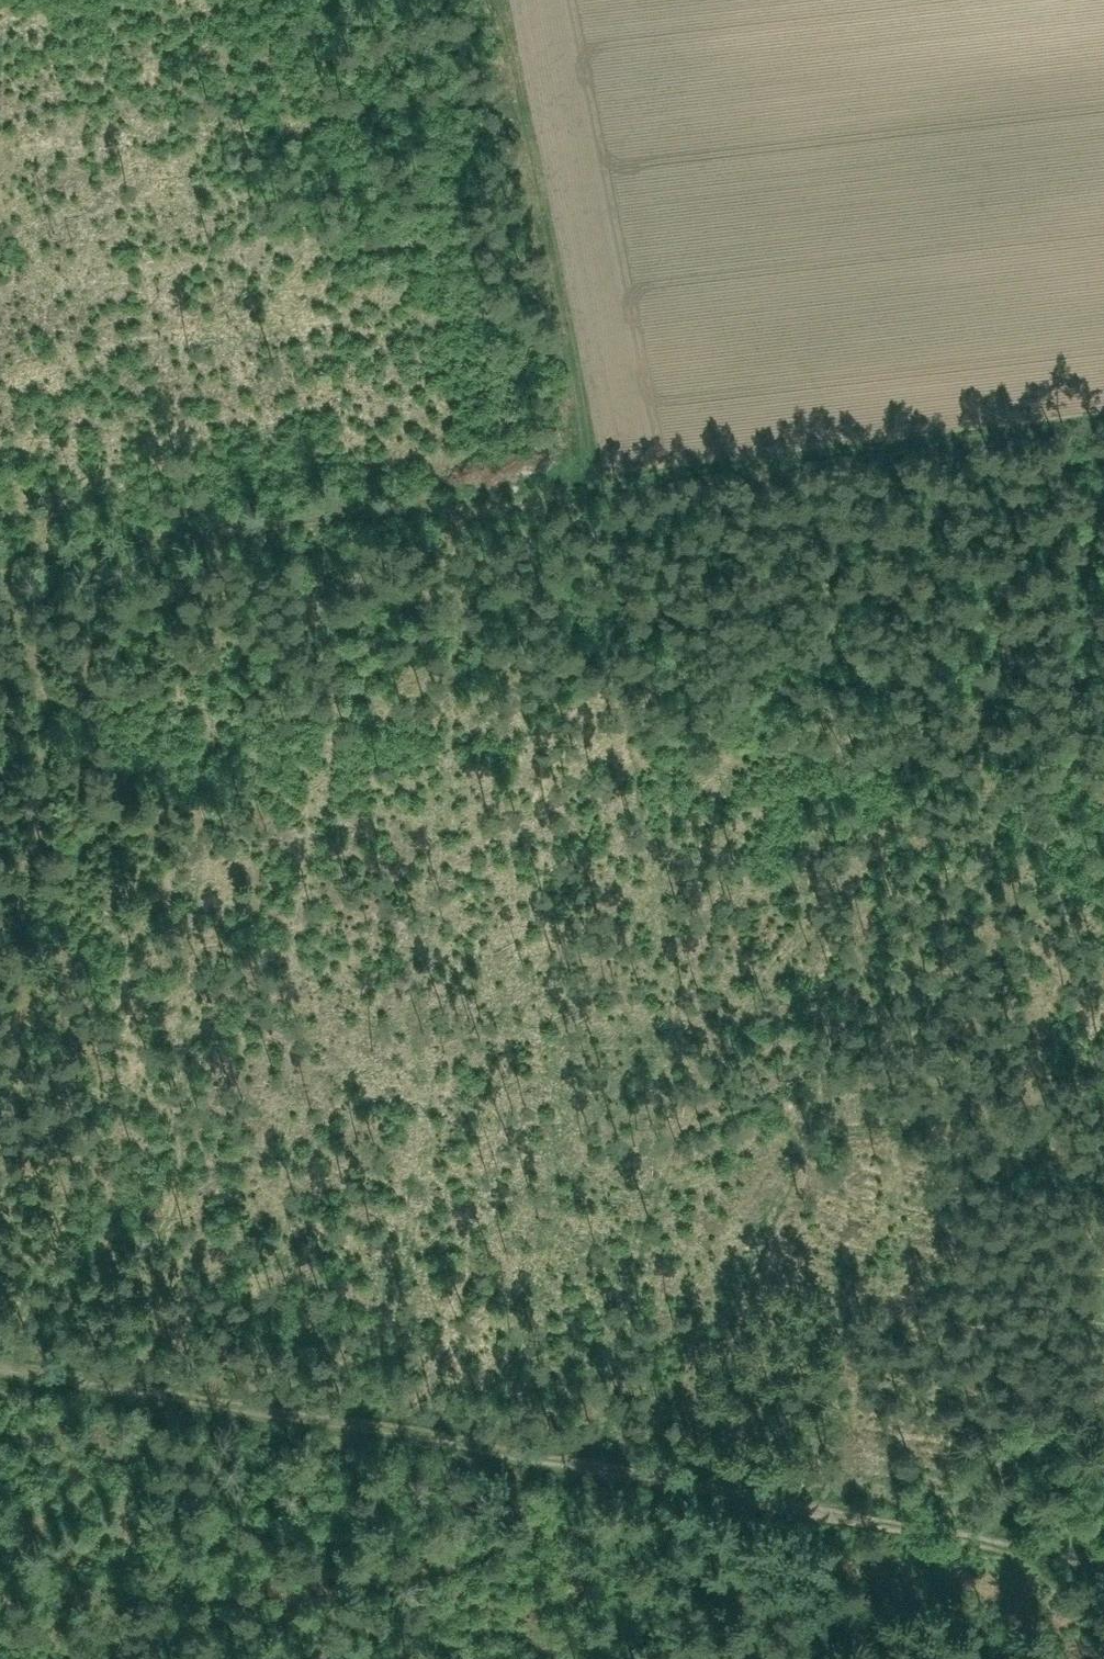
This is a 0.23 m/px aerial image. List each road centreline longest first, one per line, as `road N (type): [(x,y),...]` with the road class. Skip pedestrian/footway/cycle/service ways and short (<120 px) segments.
road 1 (track): [(836,1510),(0,1364)]
road 2 (track): [(836,1510),(1103,1556)]

